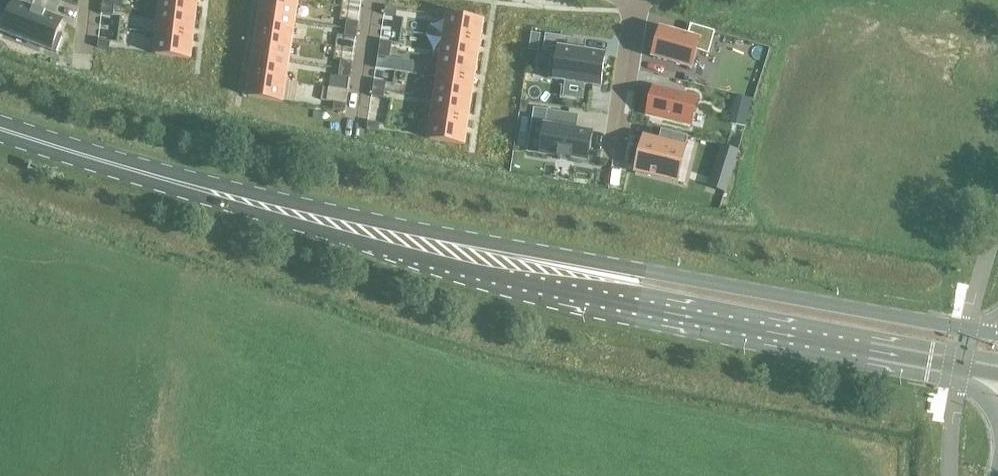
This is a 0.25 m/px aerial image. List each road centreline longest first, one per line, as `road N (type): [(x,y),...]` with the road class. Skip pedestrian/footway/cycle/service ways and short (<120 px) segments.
road 1 (primary): [(548,274),(0,130)]
road 2 (primary): [(548,274),(637,305),(997,376)]
road 3 (primary): [(997,335),(640,272),(548,274)]
road 4 (residential): [(634,0),(613,155)]
road 5 (residential): [(378,0),(357,126)]

